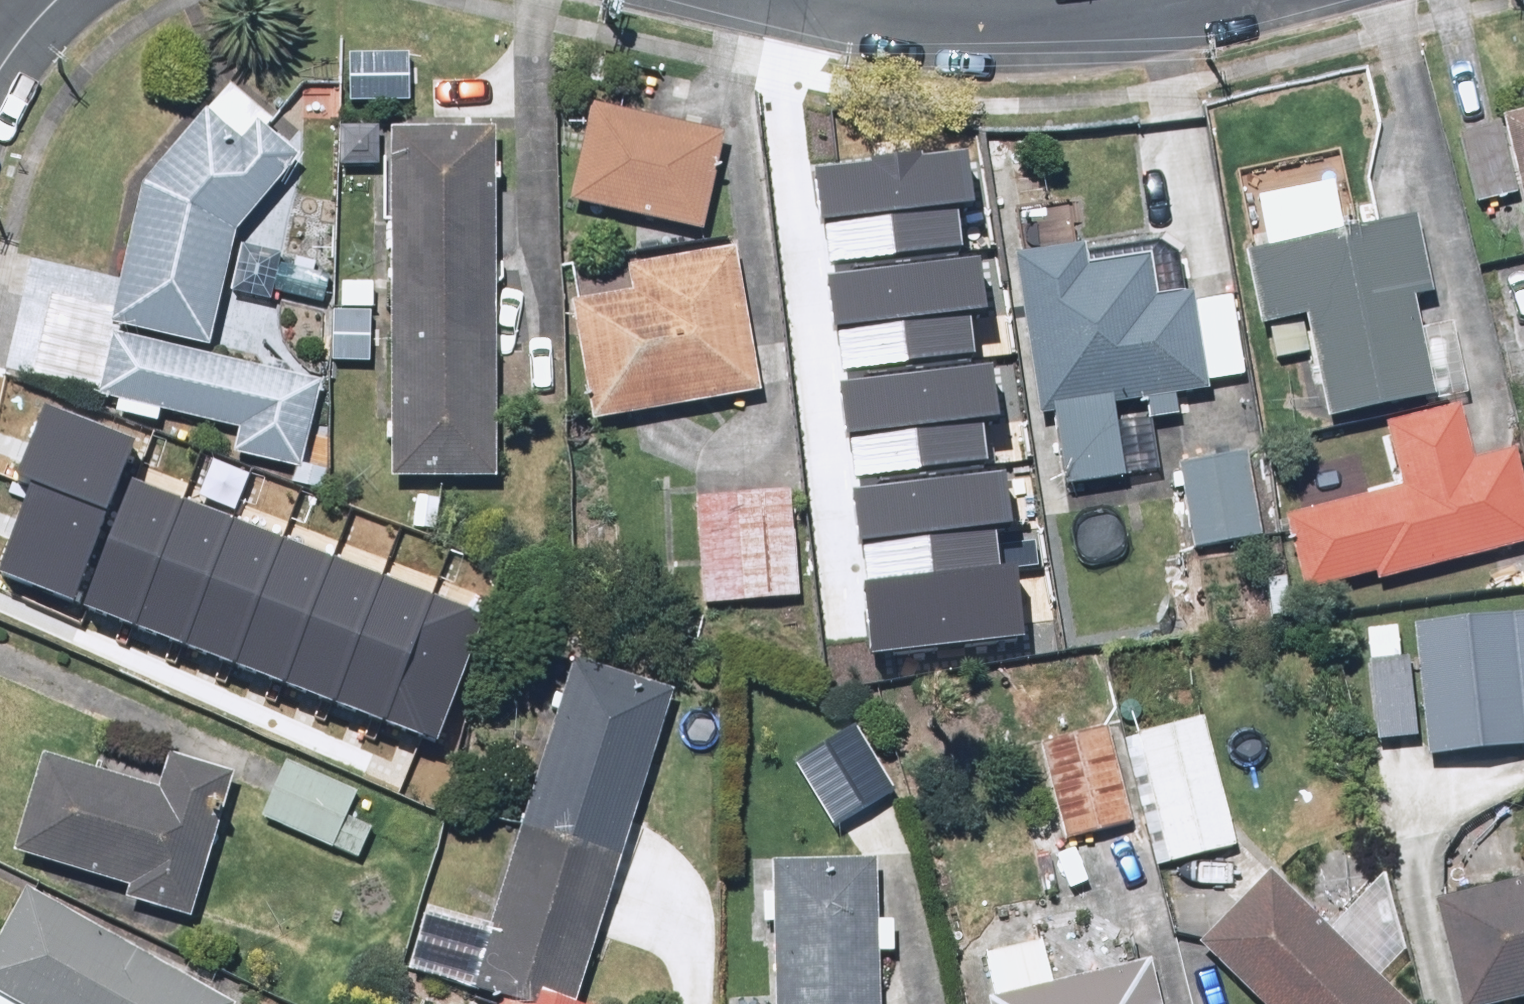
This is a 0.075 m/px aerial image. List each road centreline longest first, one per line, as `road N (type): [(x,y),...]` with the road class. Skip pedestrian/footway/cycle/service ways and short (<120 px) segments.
road 1 (residential): [(1151,0),(979,14),(903,13),(841,0)]

